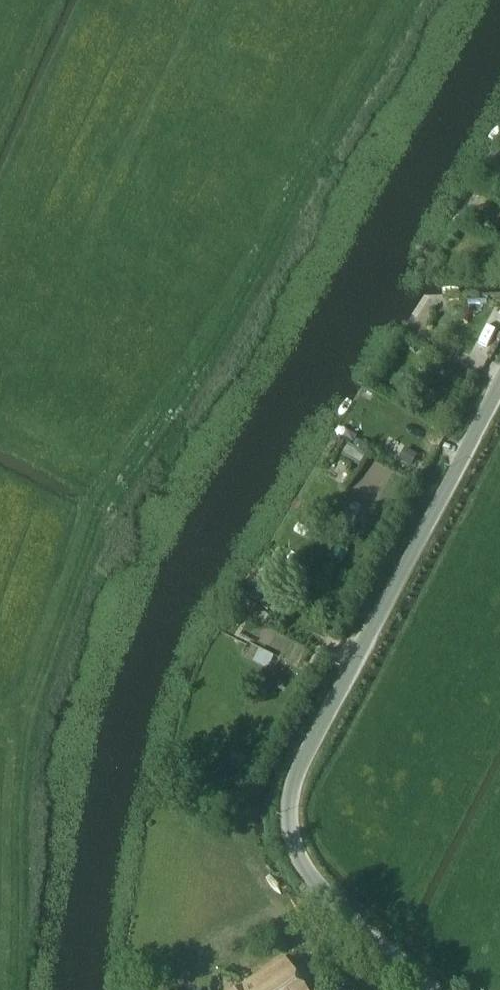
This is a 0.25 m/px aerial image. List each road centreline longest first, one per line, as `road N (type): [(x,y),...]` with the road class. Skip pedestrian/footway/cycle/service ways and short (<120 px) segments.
road 1 (track): [(387,0),(222,319),(103,504),(29,697),(2,989)]
road 2 (unclassified): [(338,914),(294,859),(282,825),(300,766),(499,386)]

